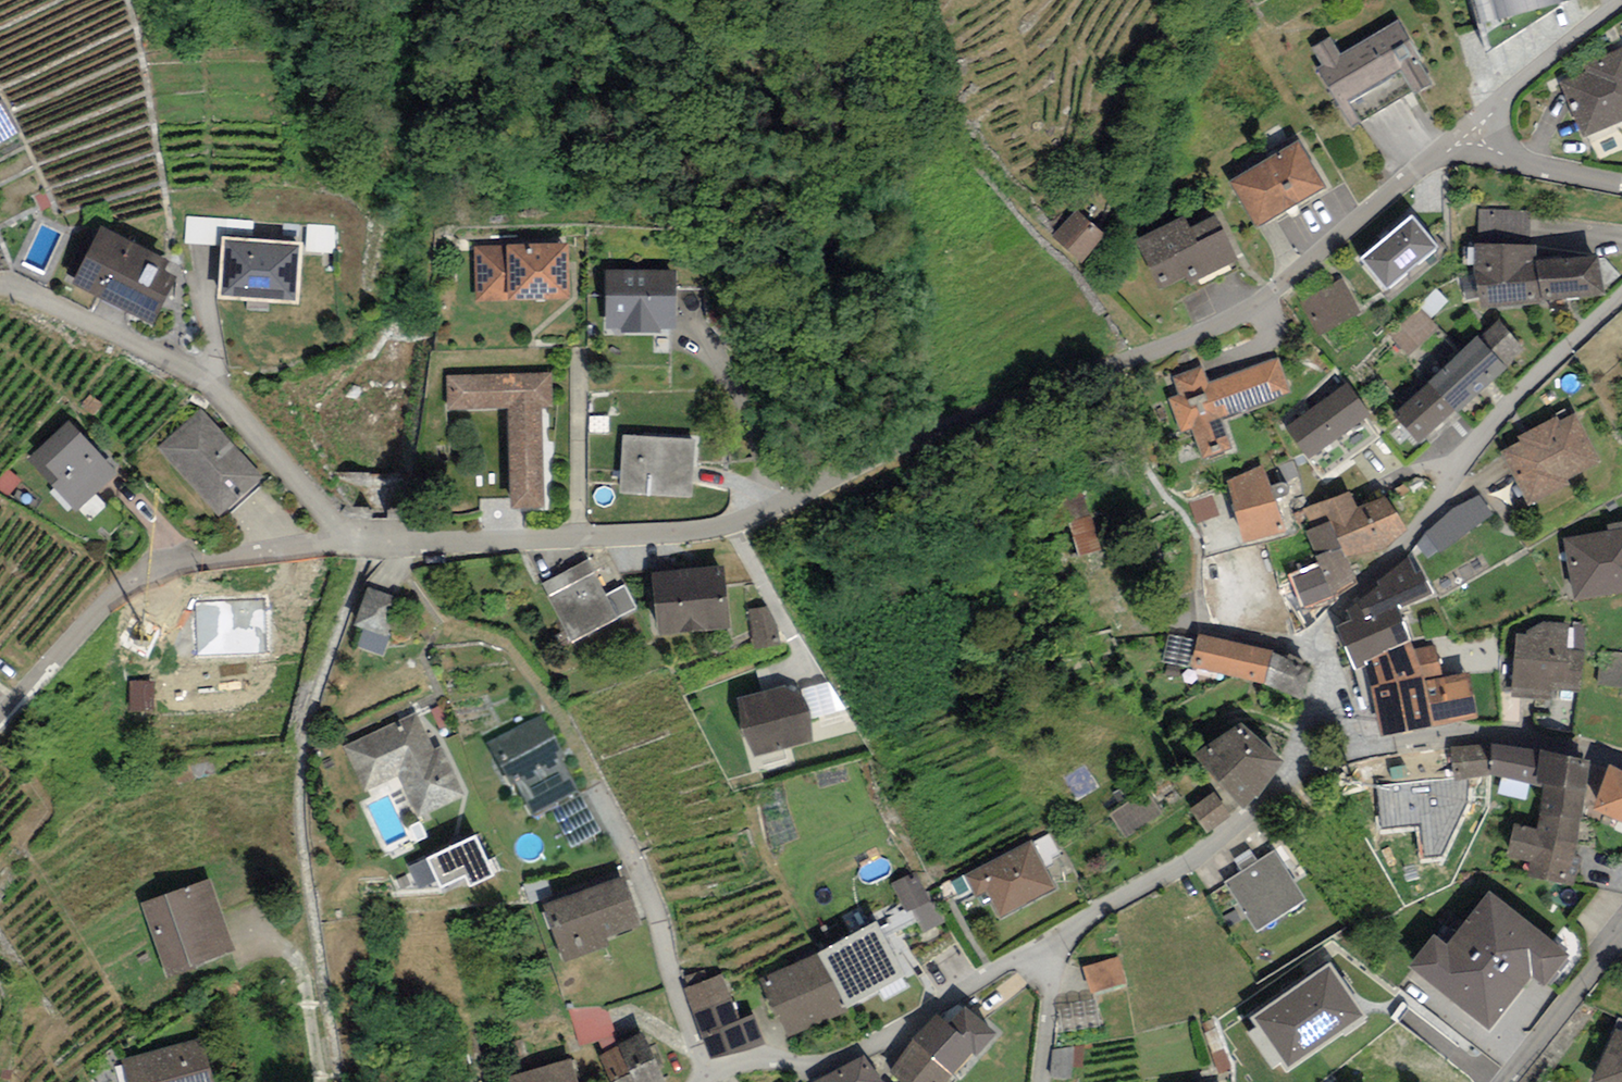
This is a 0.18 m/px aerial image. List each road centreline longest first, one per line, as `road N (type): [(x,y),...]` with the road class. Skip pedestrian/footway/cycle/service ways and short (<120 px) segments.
road 1 (residential): [(1448,147),(1271,302),(826,488),(728,524),(662,534),(353,540),(177,566),(121,593),(0,715)]
road 2 (residential): [(1621,288),(1504,413),(1335,615),(1323,642),(1374,750)]
road 3 (residential): [(1049,941),(1235,828),(1299,770),(1374,750)]
road 4 (residential): [(1049,941),(876,1038),(821,1056),(764,1059),(709,1081)]
road 5 (residential): [(1374,750),(1499,732),(1621,757)]
road 6 (residential): [(1621,4),(1448,147)]
road 7 (residential): [(1621,934),(1506,1081)]
road 8 (residential): [(1621,181),(1448,147)]
road 9 (residential): [(1040,1081),(1049,941)]

